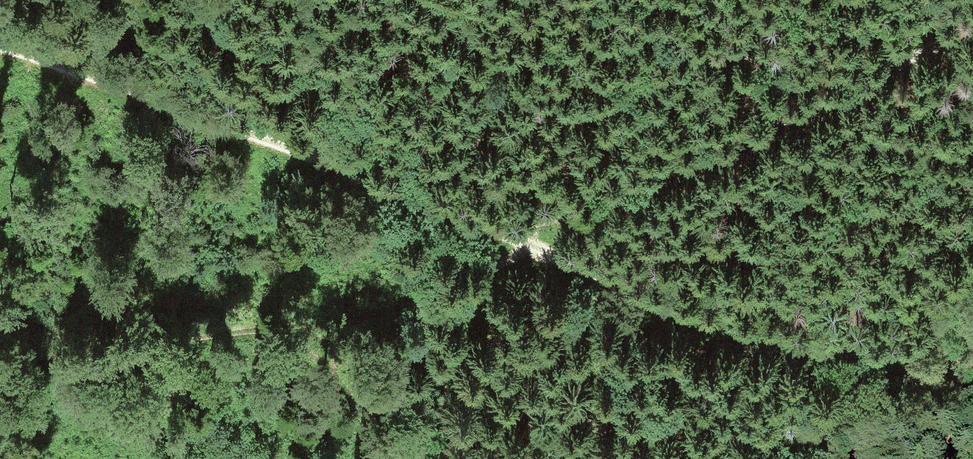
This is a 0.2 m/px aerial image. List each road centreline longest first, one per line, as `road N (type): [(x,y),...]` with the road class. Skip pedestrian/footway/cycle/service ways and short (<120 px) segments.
road 1 (track): [(972,353),(773,347),(423,199),(0,47)]
road 2 (track): [(524,244),(409,312),(0,360)]
road 3 (track): [(524,244),(972,26)]

